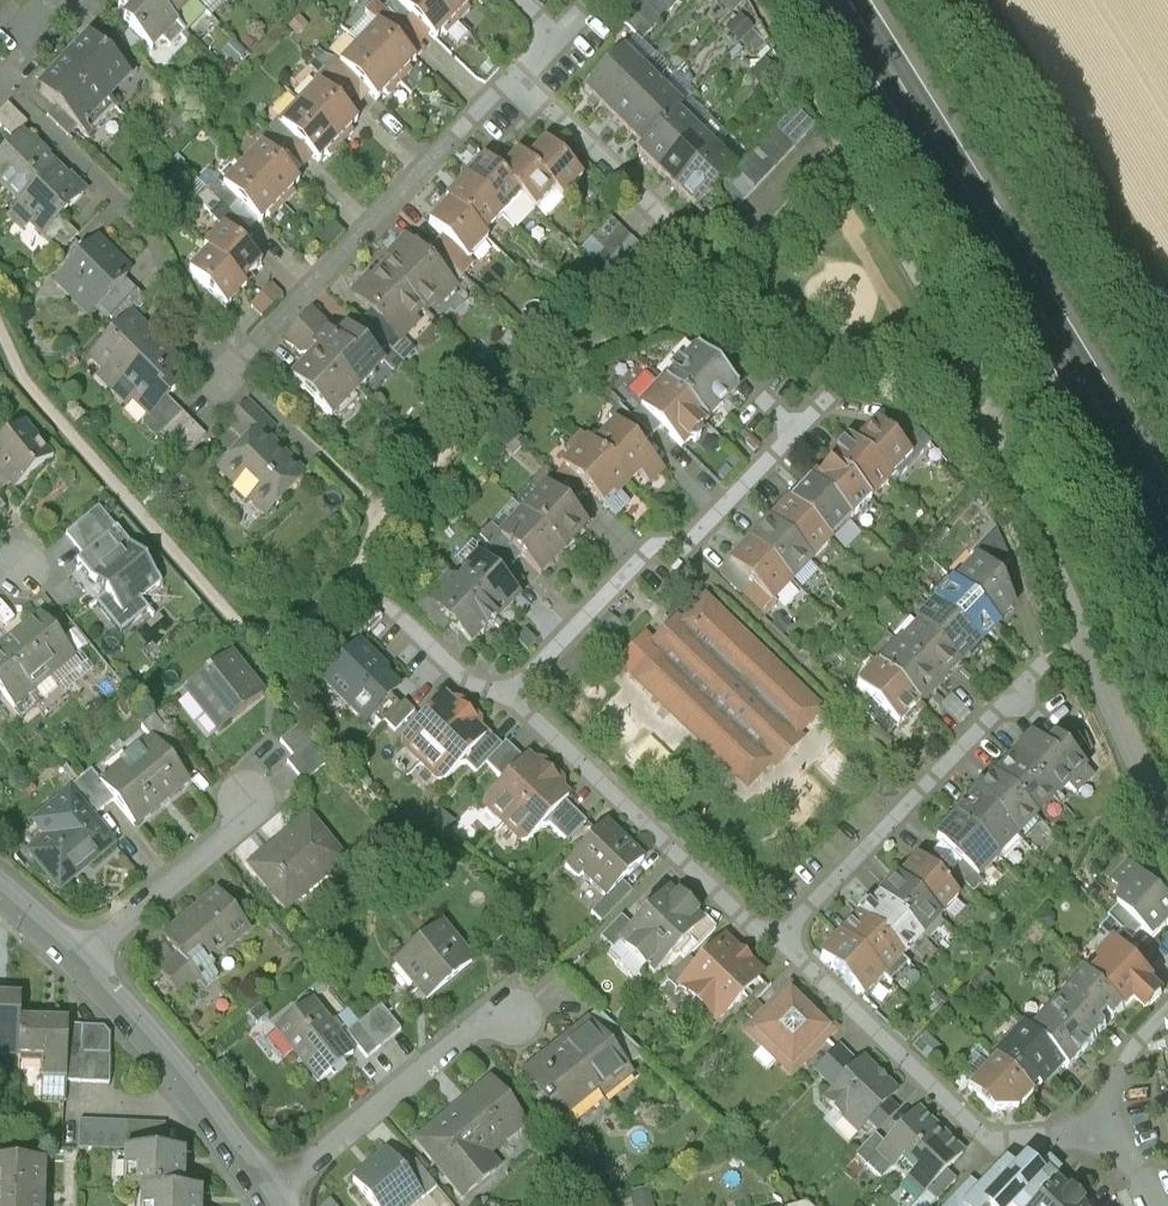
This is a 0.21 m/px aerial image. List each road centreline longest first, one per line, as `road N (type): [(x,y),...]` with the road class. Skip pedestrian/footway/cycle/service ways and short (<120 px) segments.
road 1 (primary): [(849,0),(1167,517)]
road 2 (residential): [(1117,1123),(998,1142),(782,938)]
road 3 (residential): [(514,71),(233,367)]
road 4 (residential): [(509,692),(653,545),(681,549),(800,427)]
road 5 (residential): [(782,938),(1042,665)]
road 6 (residential): [(782,938),(757,927),(509,692)]
road 7 (residential): [(268,1191),(486,1027),(515,1023)]
road 8 (residential): [(268,1191),(178,1066),(80,960)]
road 9 (residential): [(514,71),(708,252)]
road 10 (residential): [(80,960),(240,828),(248,797)]
road 11 (residential): [(509,692),(468,679),(359,572)]
road 12 (residential): [(1117,1123),(1116,1086),(1130,1051),(1167,1012)]

